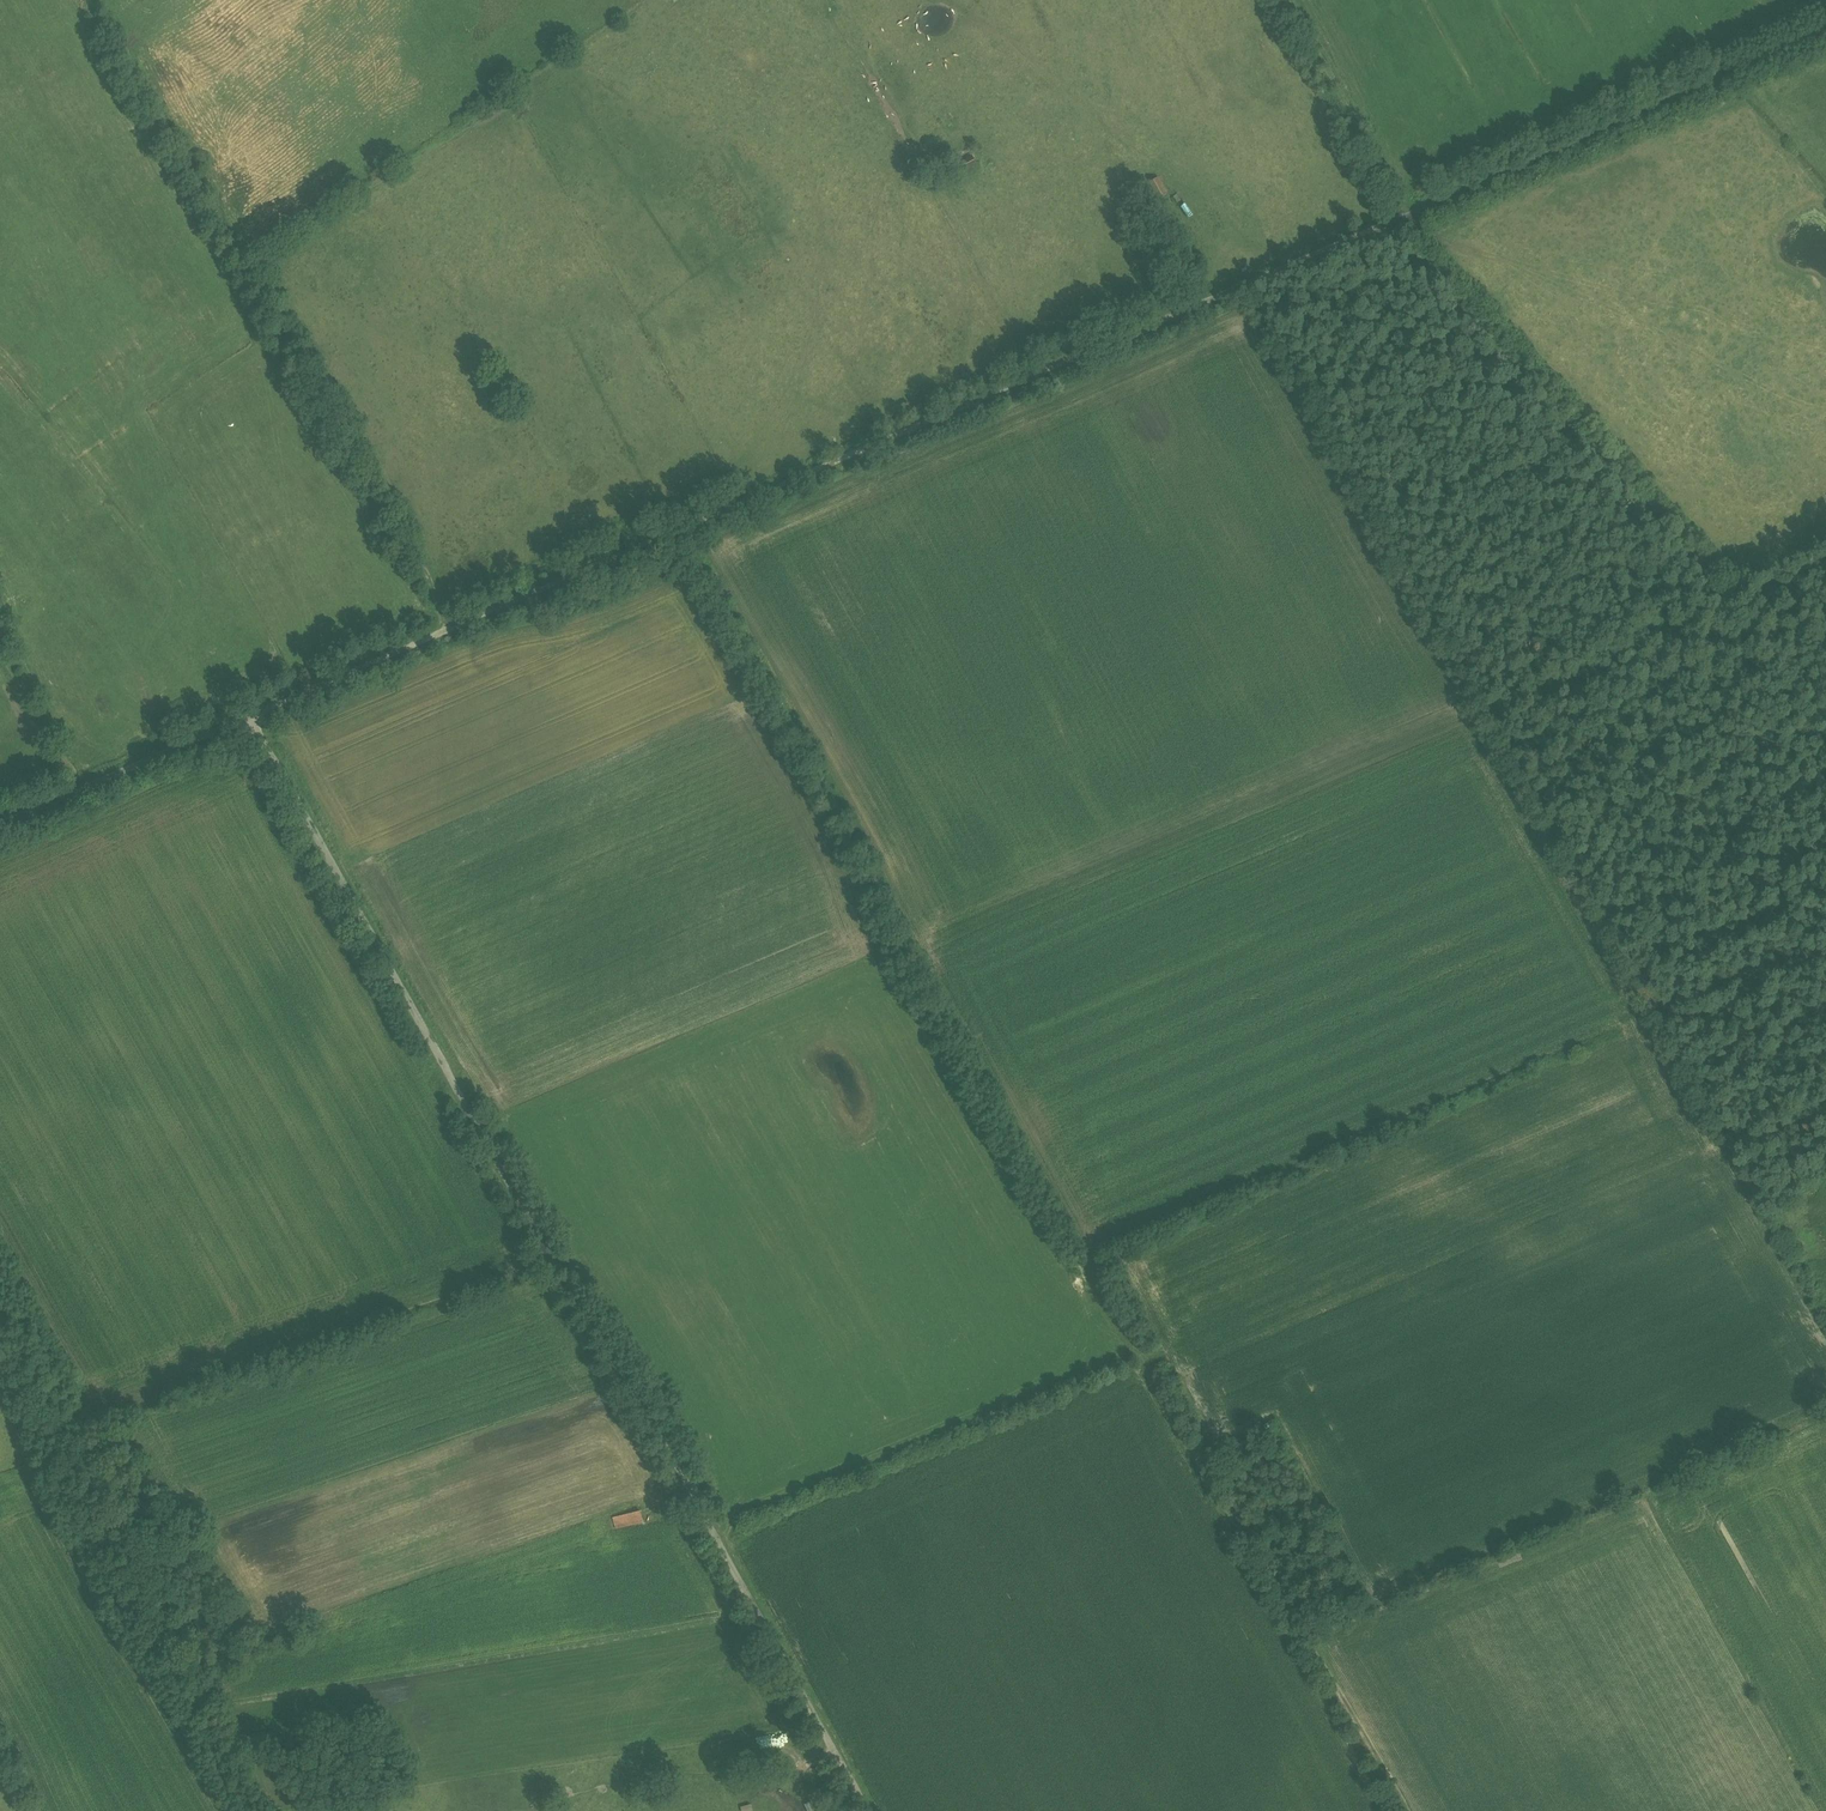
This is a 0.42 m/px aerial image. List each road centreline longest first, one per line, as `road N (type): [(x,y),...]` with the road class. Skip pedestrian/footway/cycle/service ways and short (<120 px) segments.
road 1 (track): [(886,1810),(654,1373),(284,716),(479,622),(1825,46)]
road 2 (track): [(113,0),(479,622)]
road 3 (track): [(1405,228),(1750,631),(1825,778)]
road 4 (residential): [(284,716),(0,831)]
road 5 (track): [(0,596),(102,788)]

